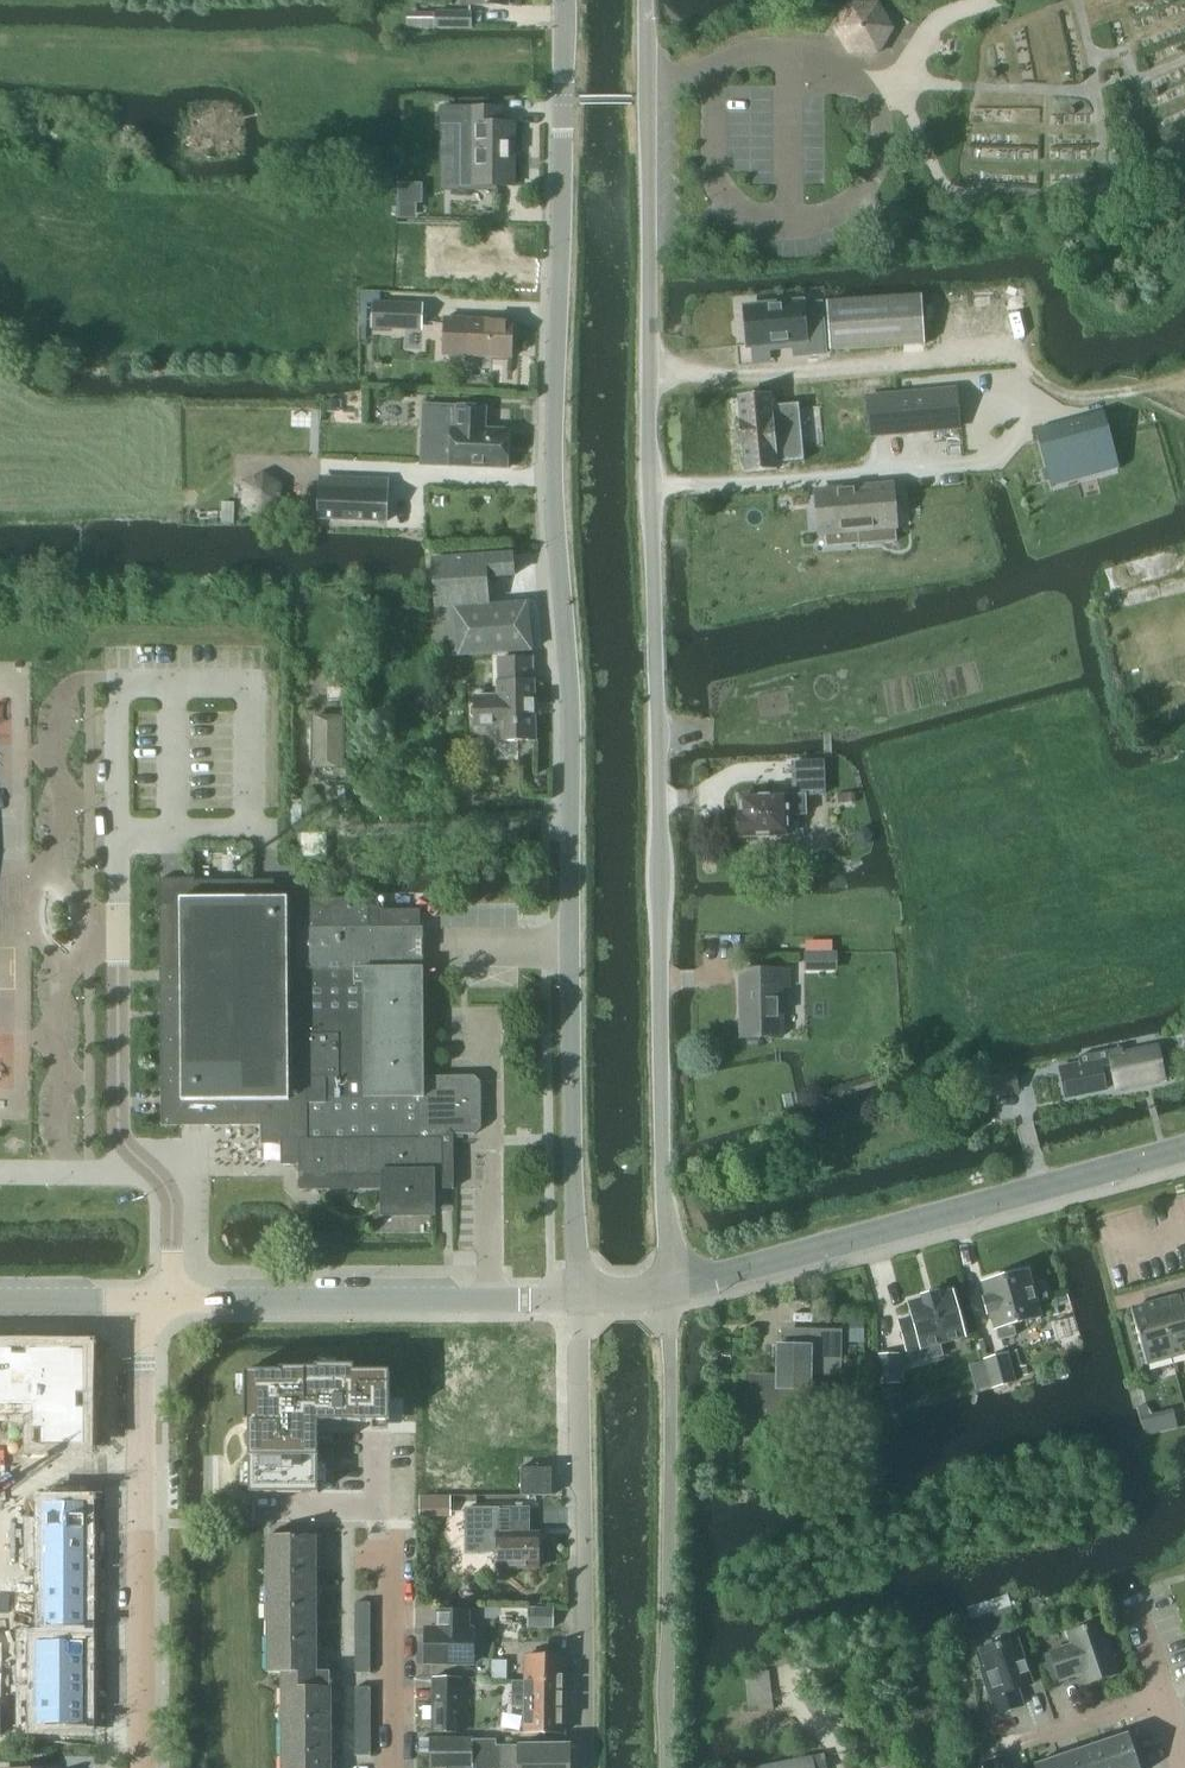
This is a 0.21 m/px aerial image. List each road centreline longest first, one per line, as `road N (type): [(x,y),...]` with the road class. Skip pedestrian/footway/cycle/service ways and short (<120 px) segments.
road 1 (tertiary): [(666,1297),(645,0)]
road 2 (unclassified): [(568,948),(566,714),(548,514),(561,0)]
road 3 (tertiary): [(666,1297),(1184,1149)]
road 4 (residential): [(659,1767),(666,1297)]
road 5 (residential): [(576,1767),(575,1298)]
road 6 (tertiary): [(143,1767),(139,1301)]
road 7 (tertiary): [(139,1301),(575,1298)]
road 8 (residential): [(575,1298),(568,948)]
road 9 (residential): [(388,1767),(378,1447)]
road 10 (residential): [(139,1301),(0,1301)]
road 11 (residential): [(1160,1698),(1030,1741)]

